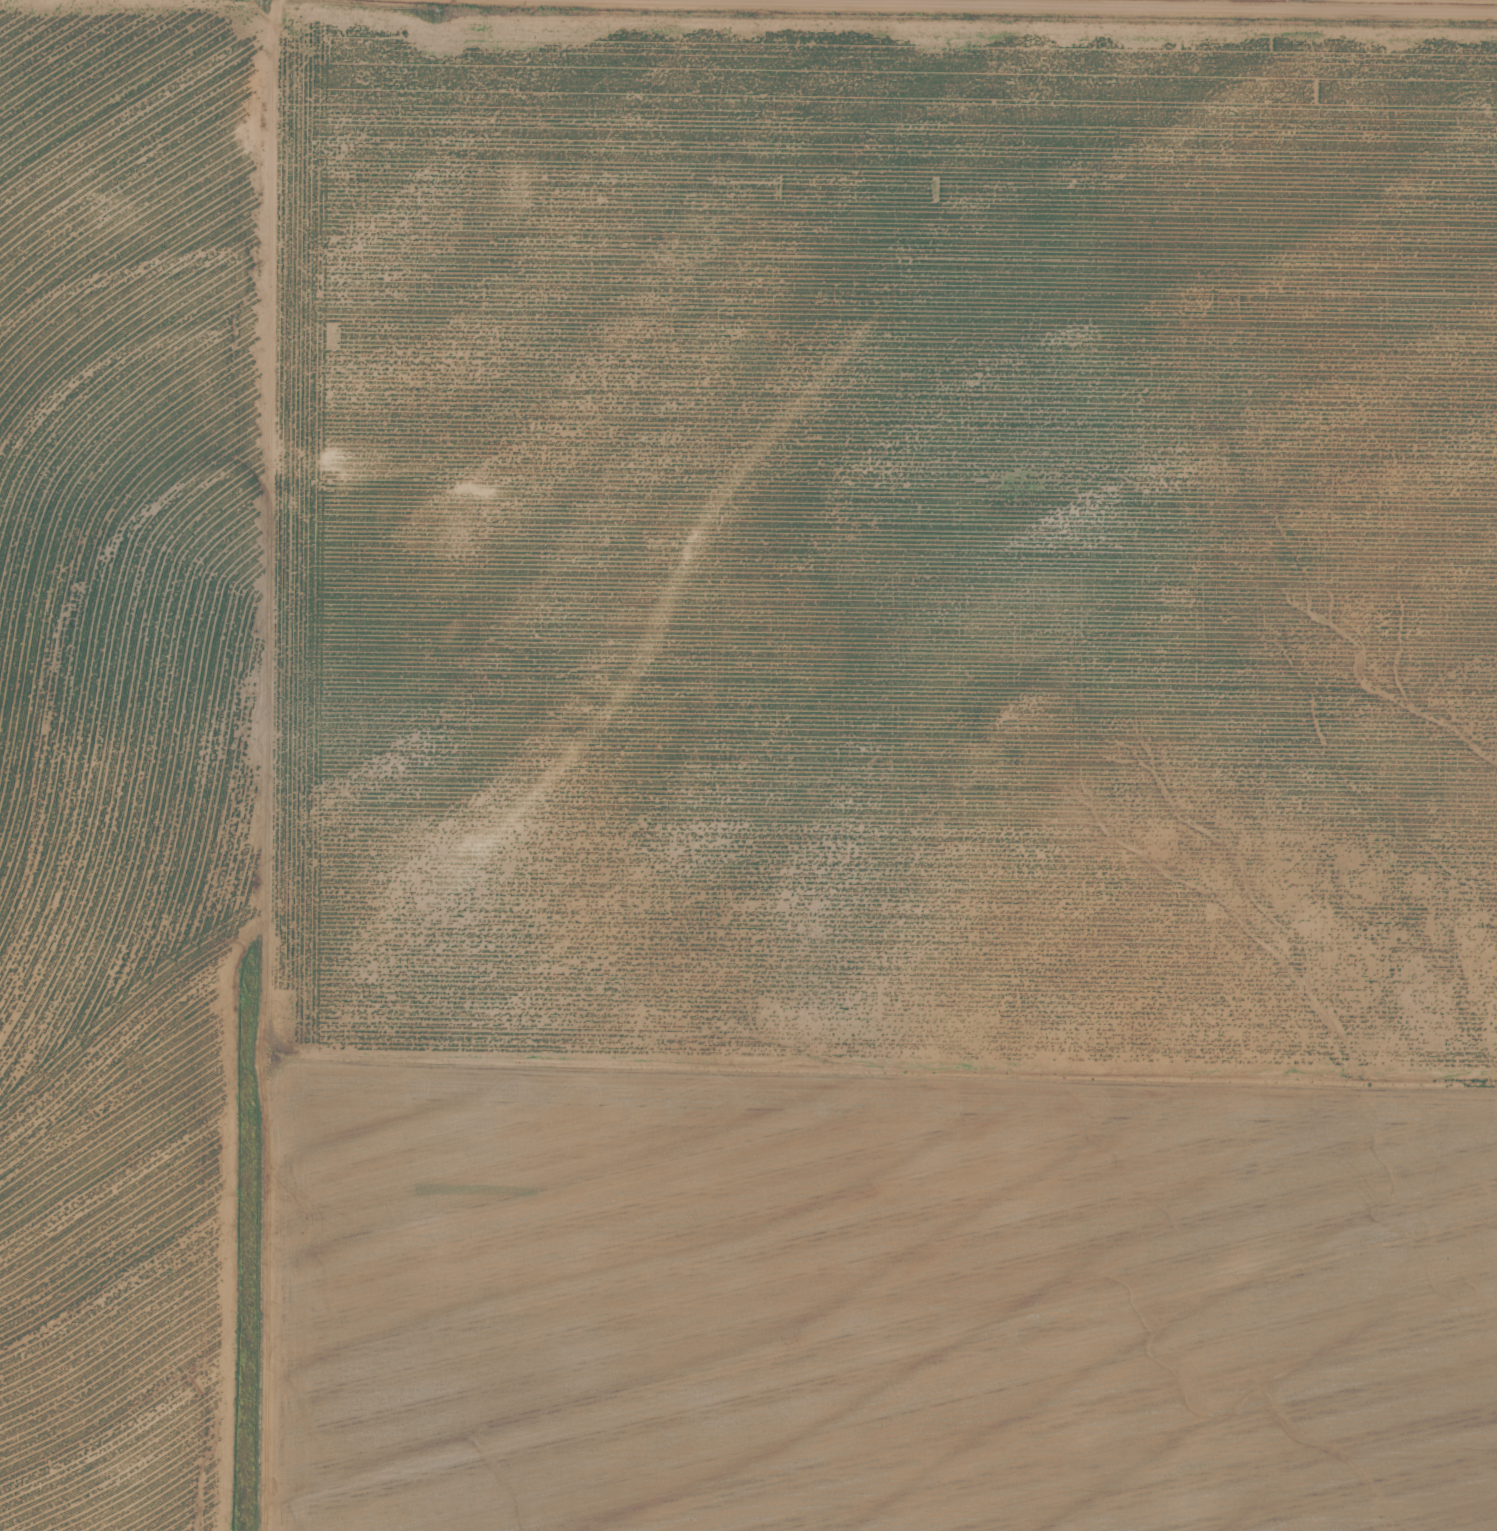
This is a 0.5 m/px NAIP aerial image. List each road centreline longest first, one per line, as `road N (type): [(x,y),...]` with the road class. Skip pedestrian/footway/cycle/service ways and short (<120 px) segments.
road 1 (residential): [(0,2),(419,3),(1496,28)]

